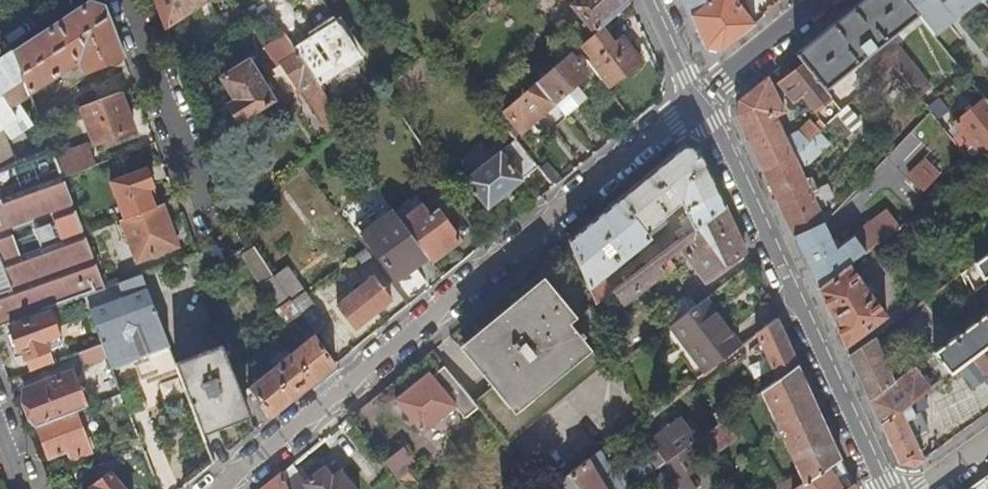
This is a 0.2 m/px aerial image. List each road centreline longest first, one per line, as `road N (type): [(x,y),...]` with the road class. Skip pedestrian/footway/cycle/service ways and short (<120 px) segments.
road 1 (residential): [(701,102),(220,488)]
road 2 (residential): [(701,102),(887,488)]
road 3 (residential): [(125,0),(205,214)]
road 4 (residential): [(824,0),(701,102)]

